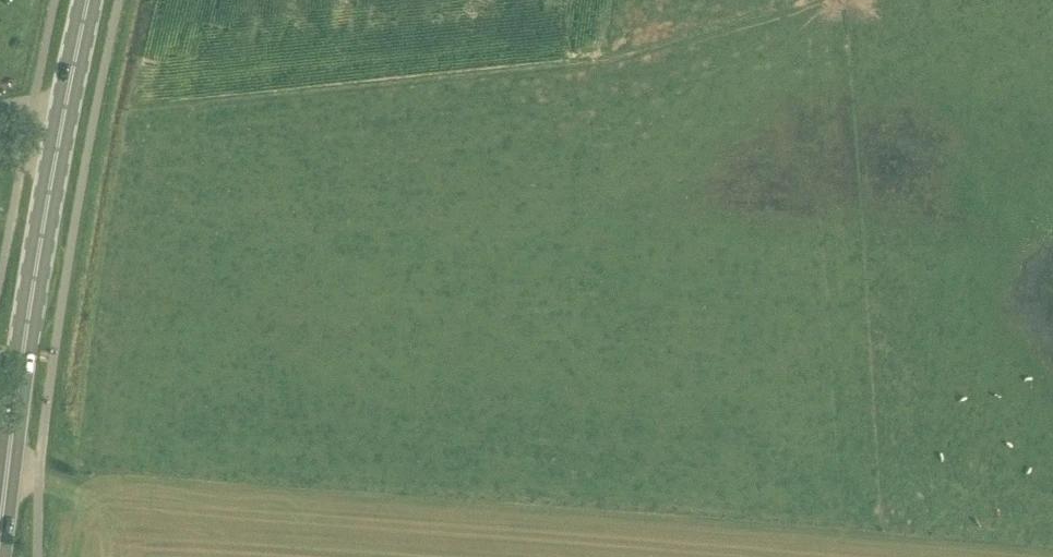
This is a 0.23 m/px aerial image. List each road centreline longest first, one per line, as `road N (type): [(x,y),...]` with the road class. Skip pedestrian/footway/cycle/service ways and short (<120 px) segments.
road 1 (primary): [(0,517),(88,0)]

